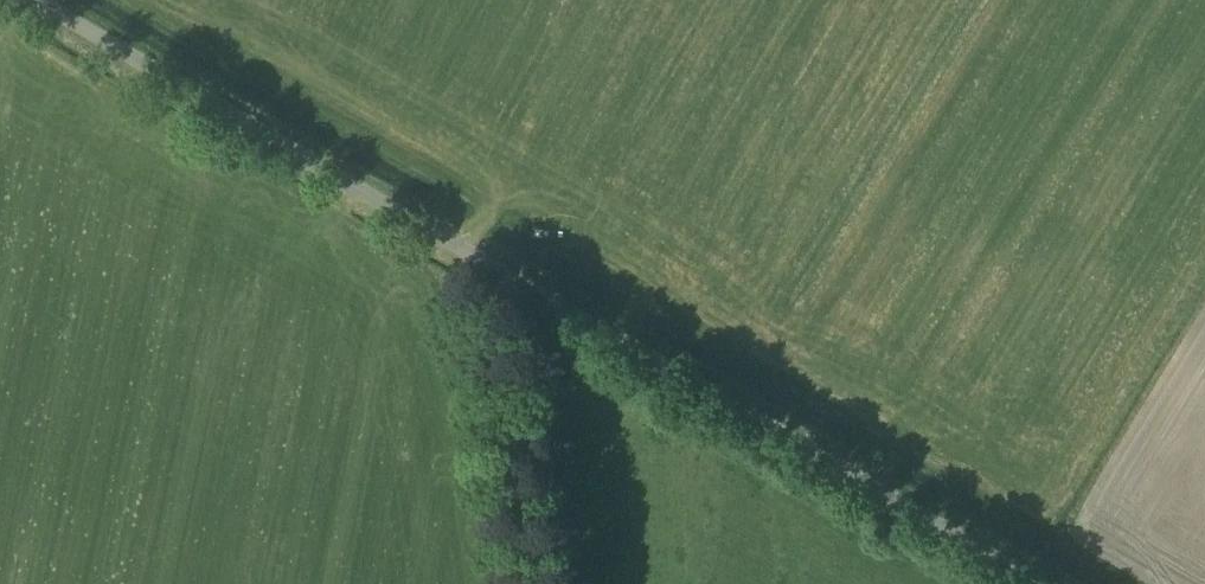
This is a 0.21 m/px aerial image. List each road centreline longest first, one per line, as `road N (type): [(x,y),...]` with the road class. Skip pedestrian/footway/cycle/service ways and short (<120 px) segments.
road 1 (unclassified): [(1031,583),(25,0)]

